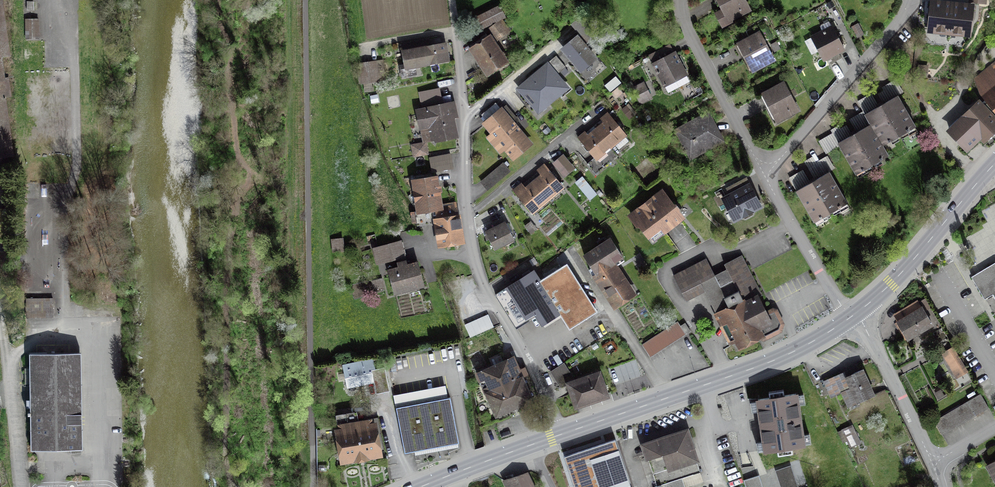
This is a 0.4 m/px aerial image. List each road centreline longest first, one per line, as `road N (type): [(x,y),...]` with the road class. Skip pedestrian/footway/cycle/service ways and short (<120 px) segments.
road 1 (residential): [(564,433),(475,260),(452,0)]
road 2 (secondary): [(564,433),(773,361),(850,318)]
road 3 (secondary): [(994,164),(857,313)]
road 4 (residential): [(764,174),(691,34),(683,0)]
road 5 (residential): [(911,0),(791,147)]
road 6 (residential): [(857,313),(931,466)]
road 7 (residential): [(850,318),(764,174)]
road 8 (secondary): [(422,486),(564,433)]
road 9 (residential): [(20,486),(8,360)]

